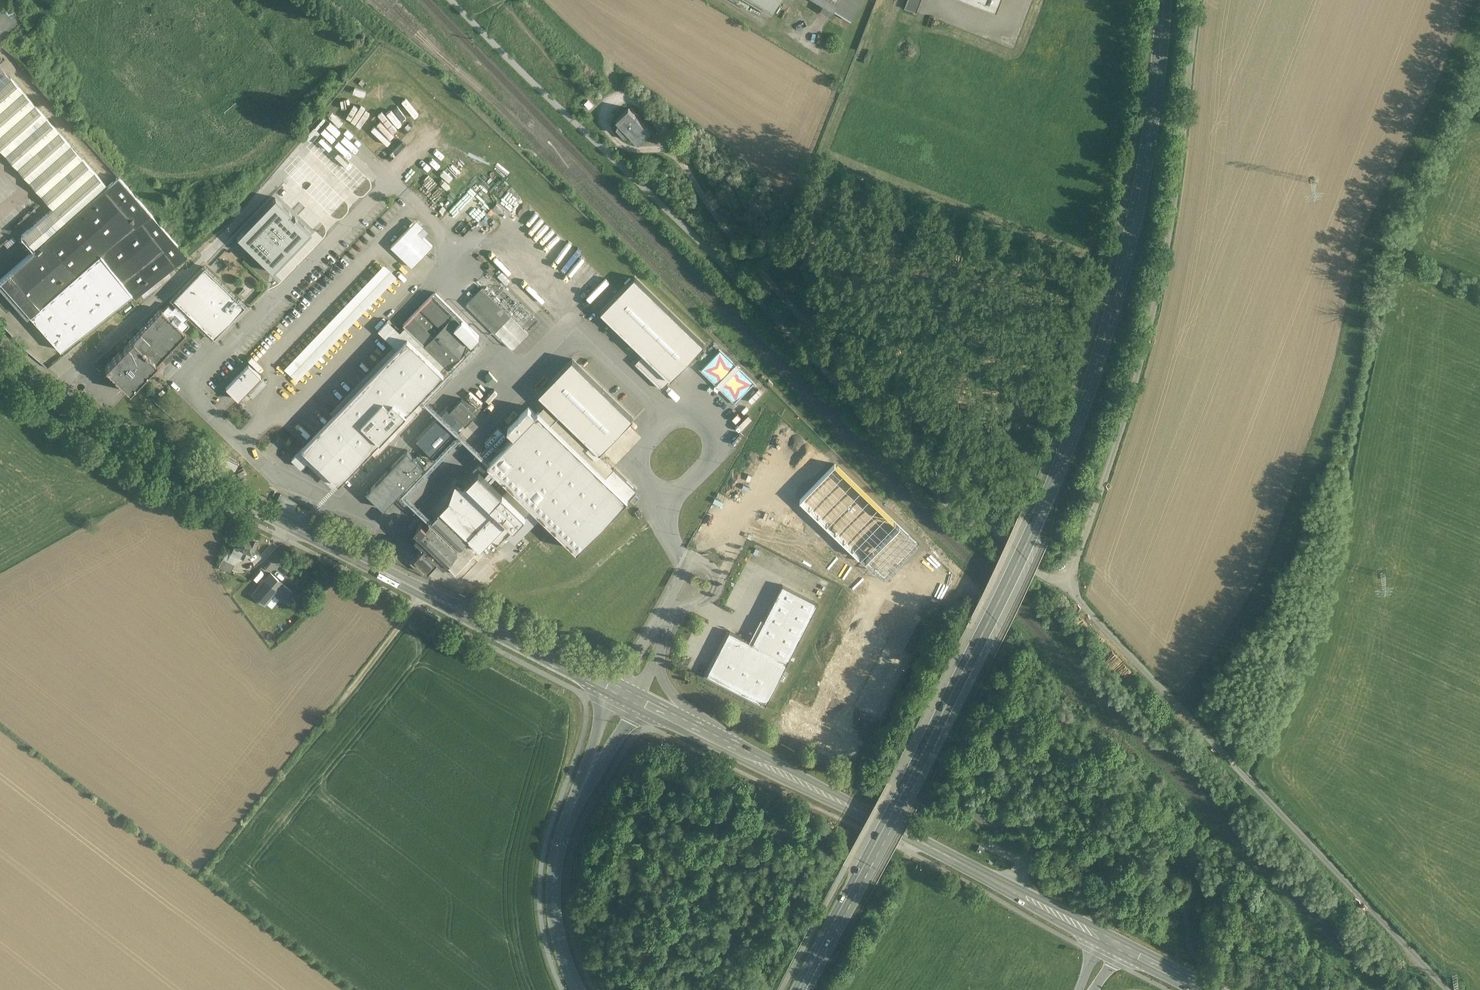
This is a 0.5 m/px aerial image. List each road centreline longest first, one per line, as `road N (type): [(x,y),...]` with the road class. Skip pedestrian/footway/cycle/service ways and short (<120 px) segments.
road 1 (primary): [(1164,0),(1150,146),(1107,336),(1044,505),(828,935)]
road 2 (tertiary): [(0,349),(65,406),(119,440),(630,692)]
road 3 (track): [(988,524),(775,281),(644,109),(616,96),(610,128),(634,150),(649,150)]
road 4 (track): [(1075,592),(1076,566),(1149,349),(1198,0)]
road 5 (track): [(1446,989),(1075,592)]
road 6 (primary): [(761,759),(1114,940)]
road 7 (primary): [(583,989),(557,924),(557,870),(630,692)]
road 8 (unclassified): [(761,759),(673,693),(660,656),(667,622)]
road 9 (primary): [(630,692),(761,759)]
road 10 (unclassified): [(672,612),(690,566),(711,570),(719,580),(716,593),(684,608)]

